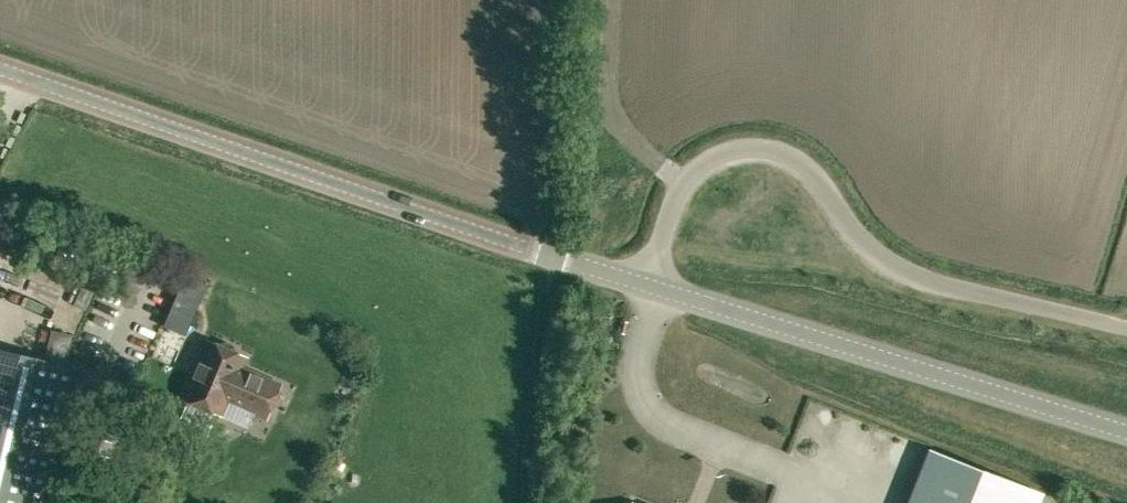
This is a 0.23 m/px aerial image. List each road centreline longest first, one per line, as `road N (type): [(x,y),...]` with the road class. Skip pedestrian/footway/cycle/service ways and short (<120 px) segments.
road 1 (unclassified): [(1126,331),(900,271),(870,252),(802,163),(754,146),(727,149),(685,178),(643,284)]
road 2 (tertiary): [(548,252),(0,66)]
road 3 (tertiary): [(643,284),(1126,429)]

